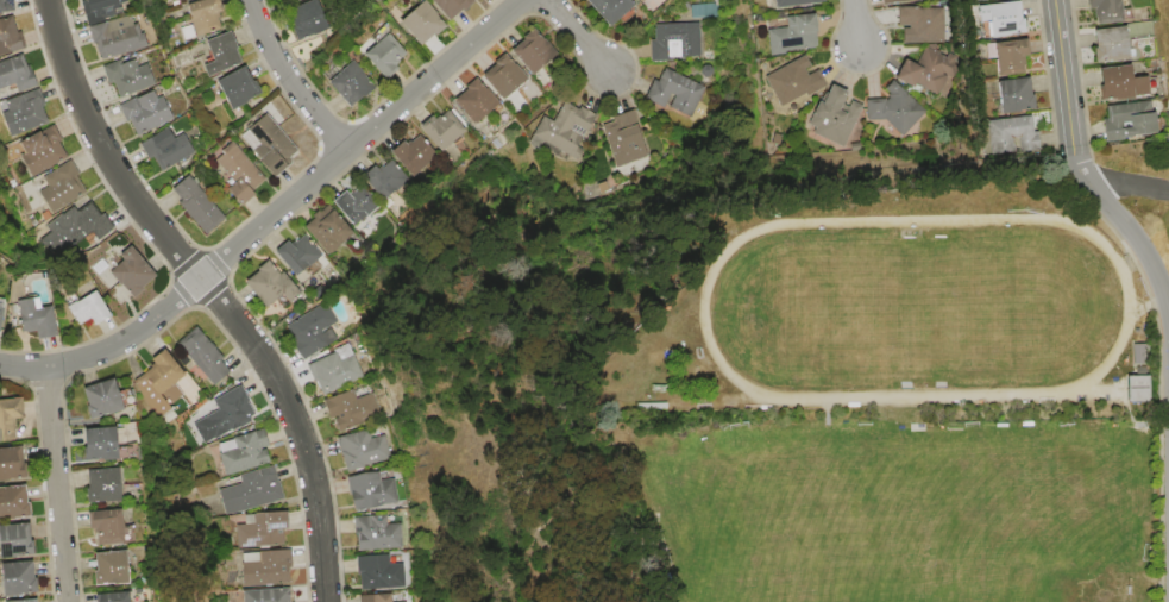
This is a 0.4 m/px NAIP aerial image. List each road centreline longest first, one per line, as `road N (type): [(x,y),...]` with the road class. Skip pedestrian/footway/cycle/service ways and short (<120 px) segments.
road 1 (residential): [(328,601),(316,485),(288,403),(266,362),(99,140),(50,0)]
road 2 (residential): [(526,0),(153,326),(88,362),(0,365)]
road 3 (residential): [(1168,308),(1140,243),(1079,164),(1058,0)]
road 4 (residential): [(71,601),(50,369)]
road 5 (residential): [(350,155),(291,81),(250,0)]

